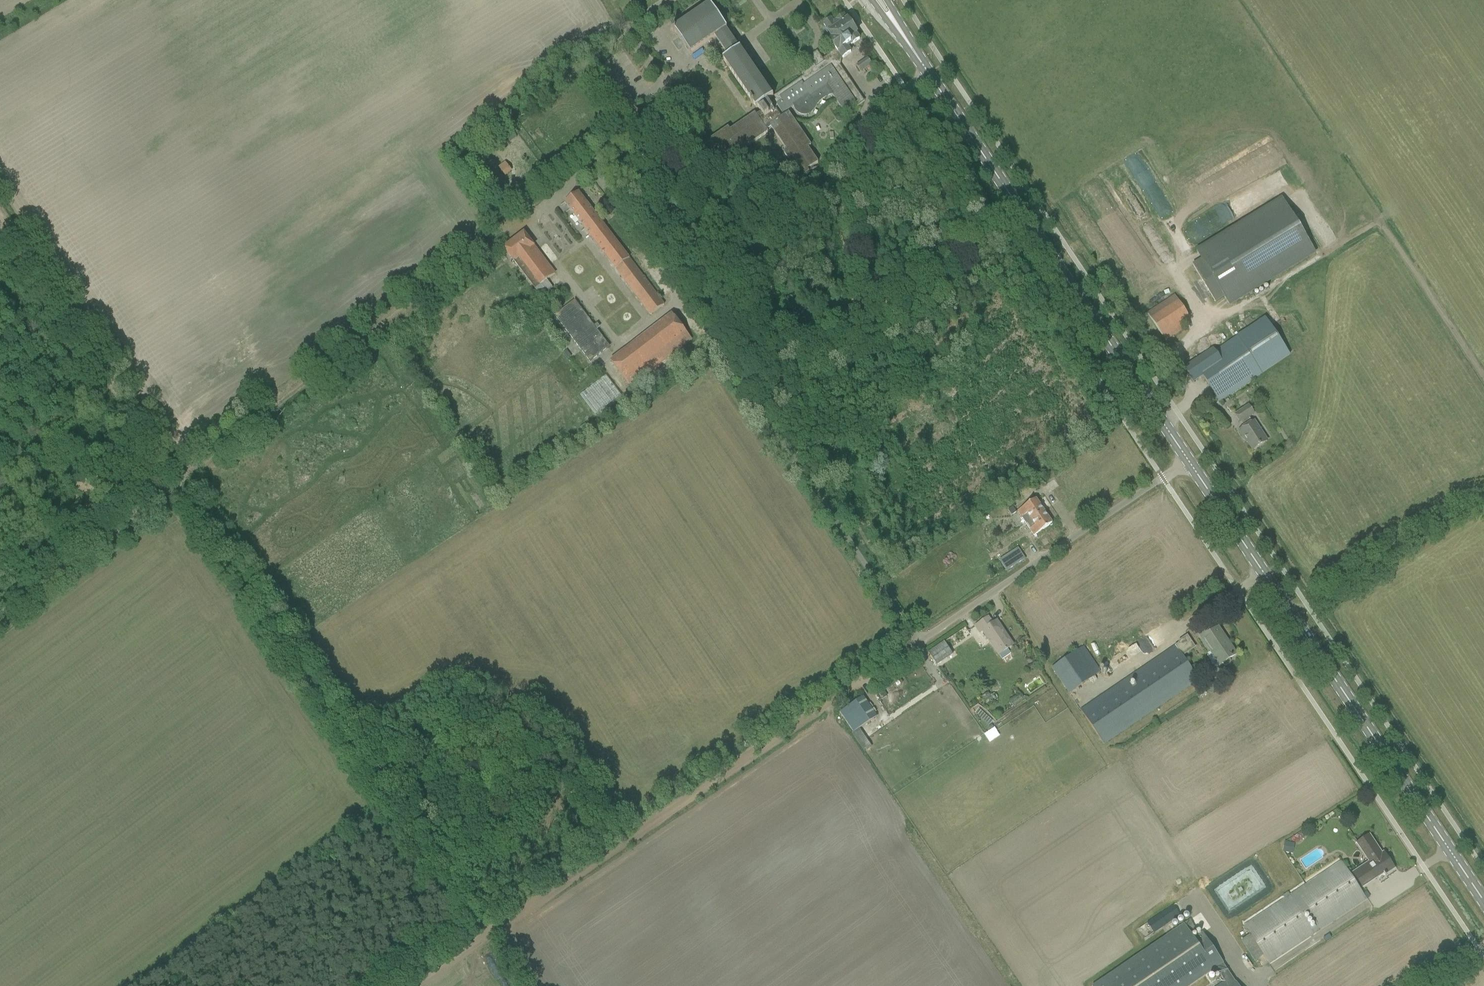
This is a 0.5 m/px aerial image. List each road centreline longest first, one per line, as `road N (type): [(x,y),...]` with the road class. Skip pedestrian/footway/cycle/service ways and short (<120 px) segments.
road 1 (unclassified): [(918,642),(598,175),(593,147),(651,101),(658,83),(632,16),(659,0)]
road 2 (secondary): [(1189,463),(879,0)]
road 3 (track): [(593,147),(567,185),(176,481)]
road 4 (track): [(408,985),(848,689)]
road 5 (secondary): [(1483,903),(1189,463)]
road 6 (unclassified): [(918,642),(1189,463)]
road 7 (track): [(176,481),(0,224)]
road 8 (track): [(176,481),(0,614)]

